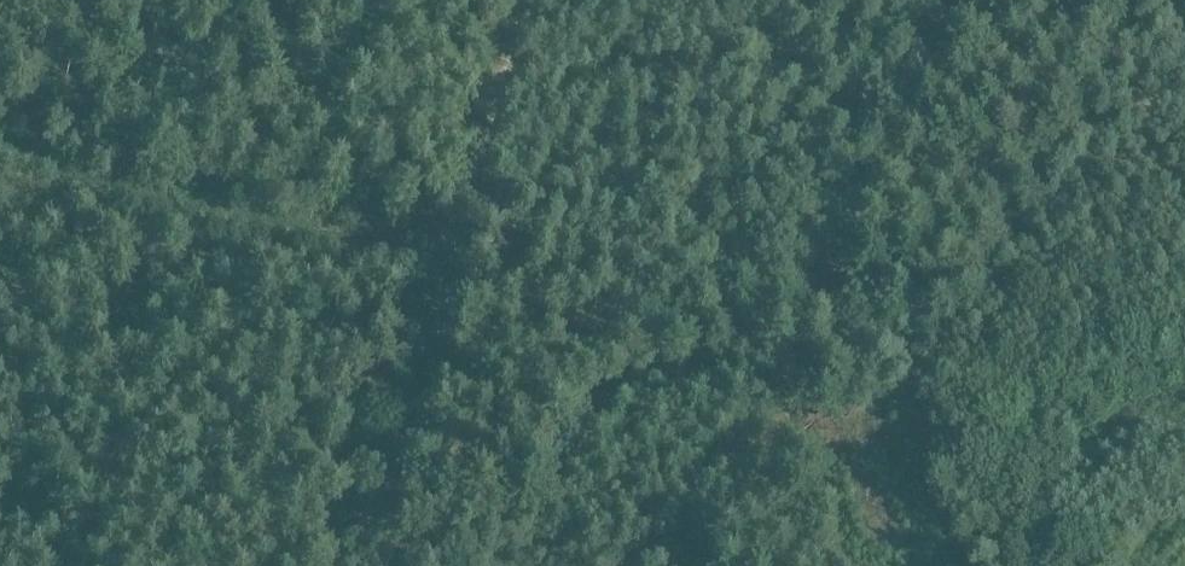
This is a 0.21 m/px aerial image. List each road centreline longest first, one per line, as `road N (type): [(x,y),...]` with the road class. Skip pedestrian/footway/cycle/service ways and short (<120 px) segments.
road 1 (track): [(527,0),(353,565)]
road 2 (track): [(0,170),(448,259)]

